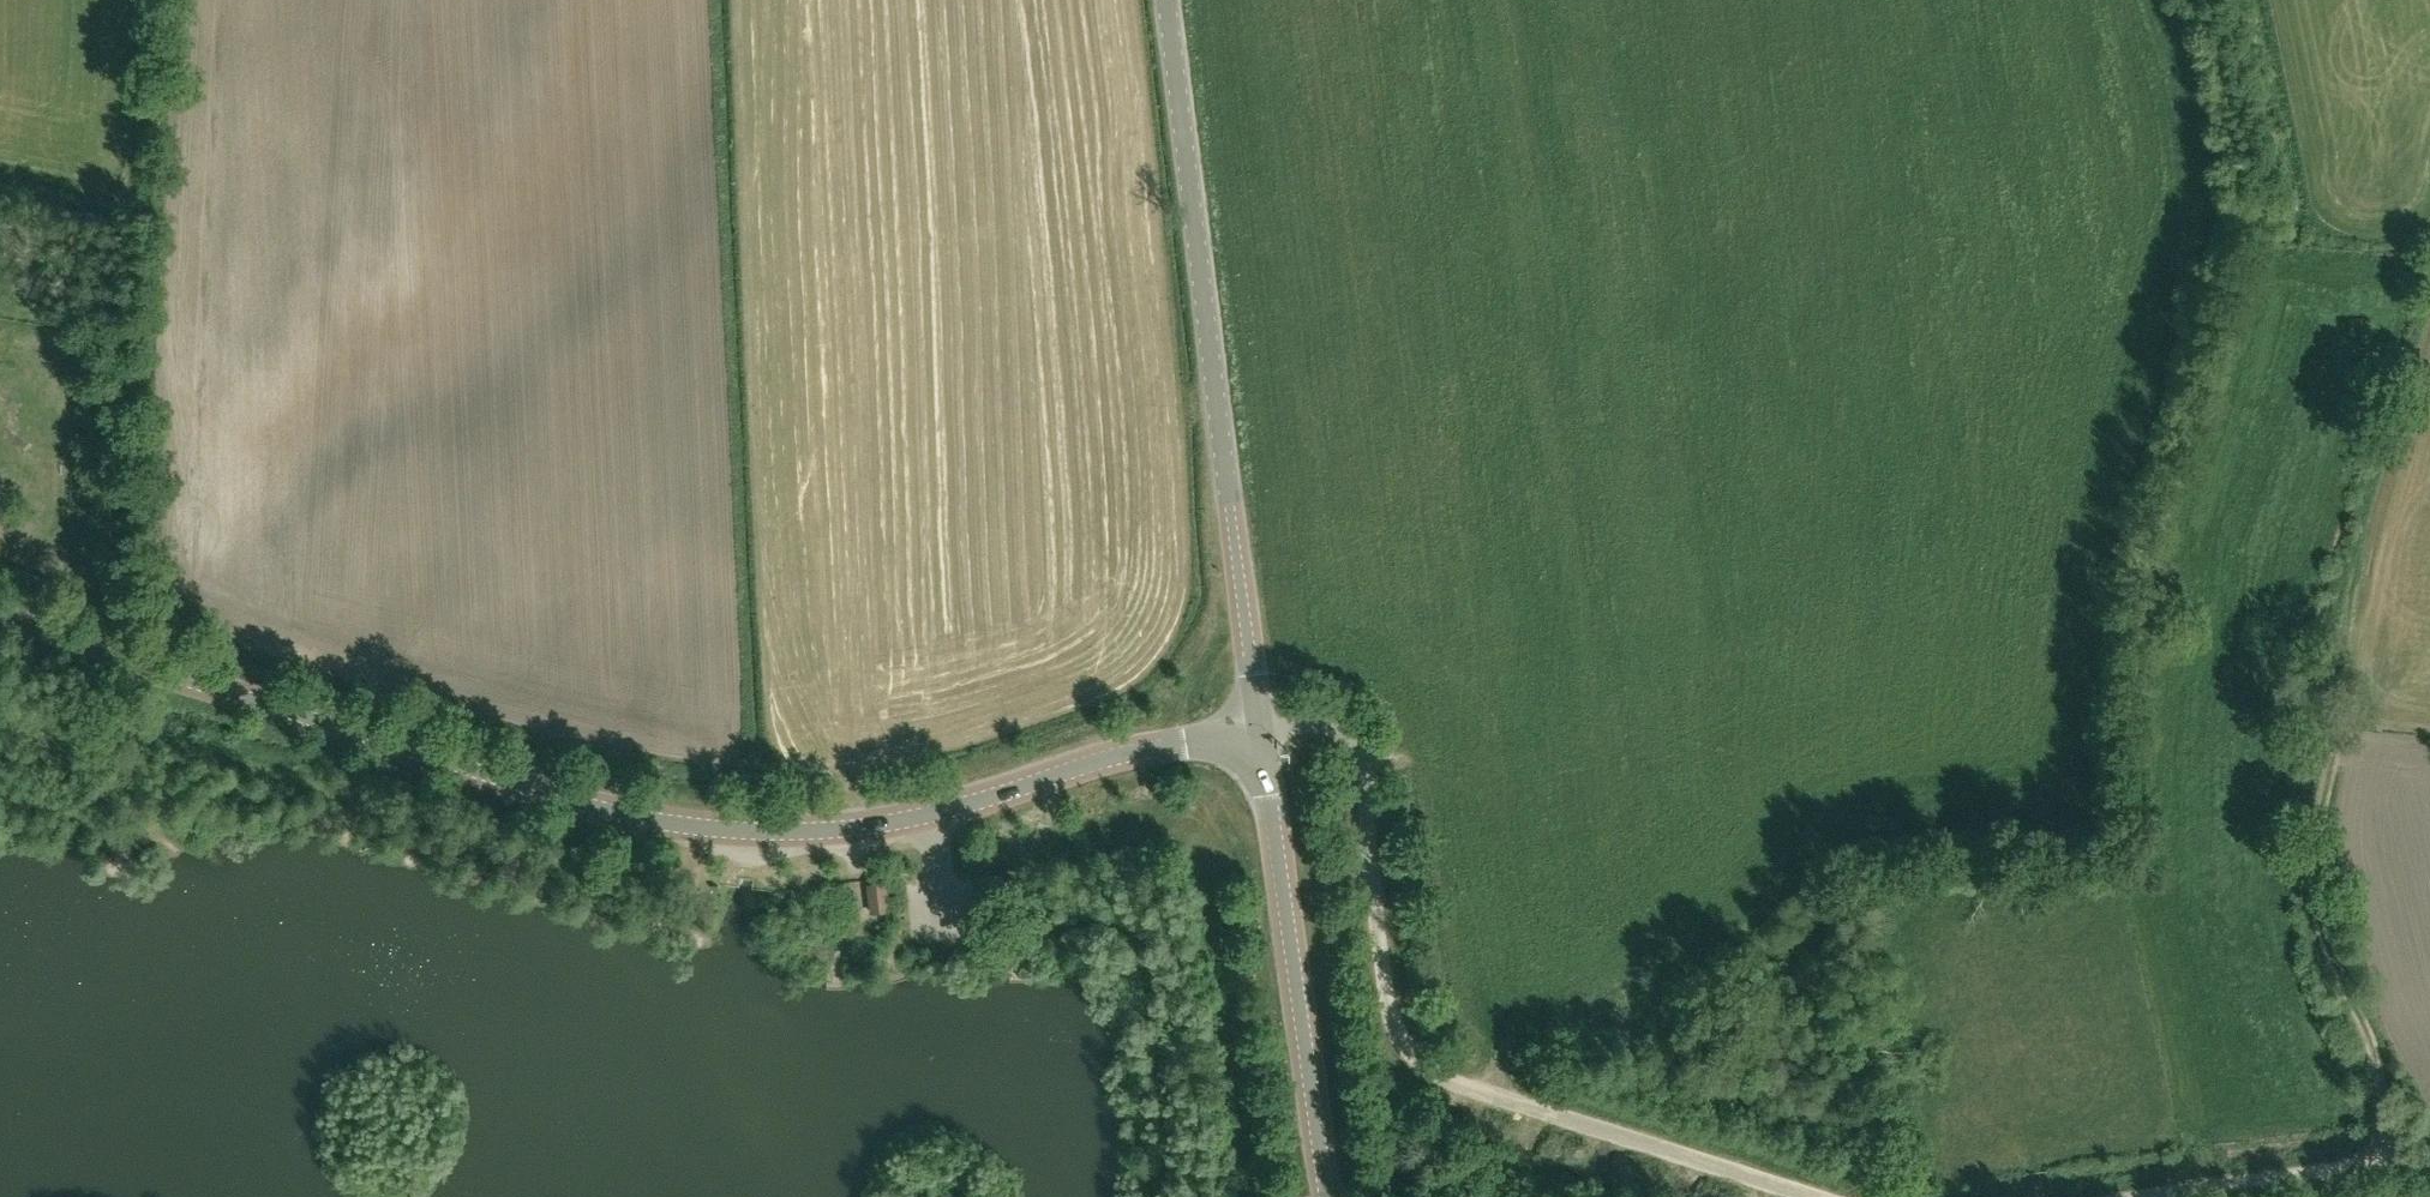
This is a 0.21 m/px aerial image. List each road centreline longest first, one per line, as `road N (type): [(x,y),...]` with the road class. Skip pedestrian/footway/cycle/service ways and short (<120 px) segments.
road 1 (tertiary): [(1260,736),(1072,767),(921,819),(781,835),(521,775),(0,616)]
road 2 (unclassified): [(1854,1196),(1412,1070),(1398,1049),(1353,739),(1315,725),(1259,724)]
road 3 (unclassified): [(1259,724),(1167,0)]
road 4 (tertiary): [(1327,1196),(1260,736)]
road 5 (unclassified): [(2429,1149),(2147,1196)]

